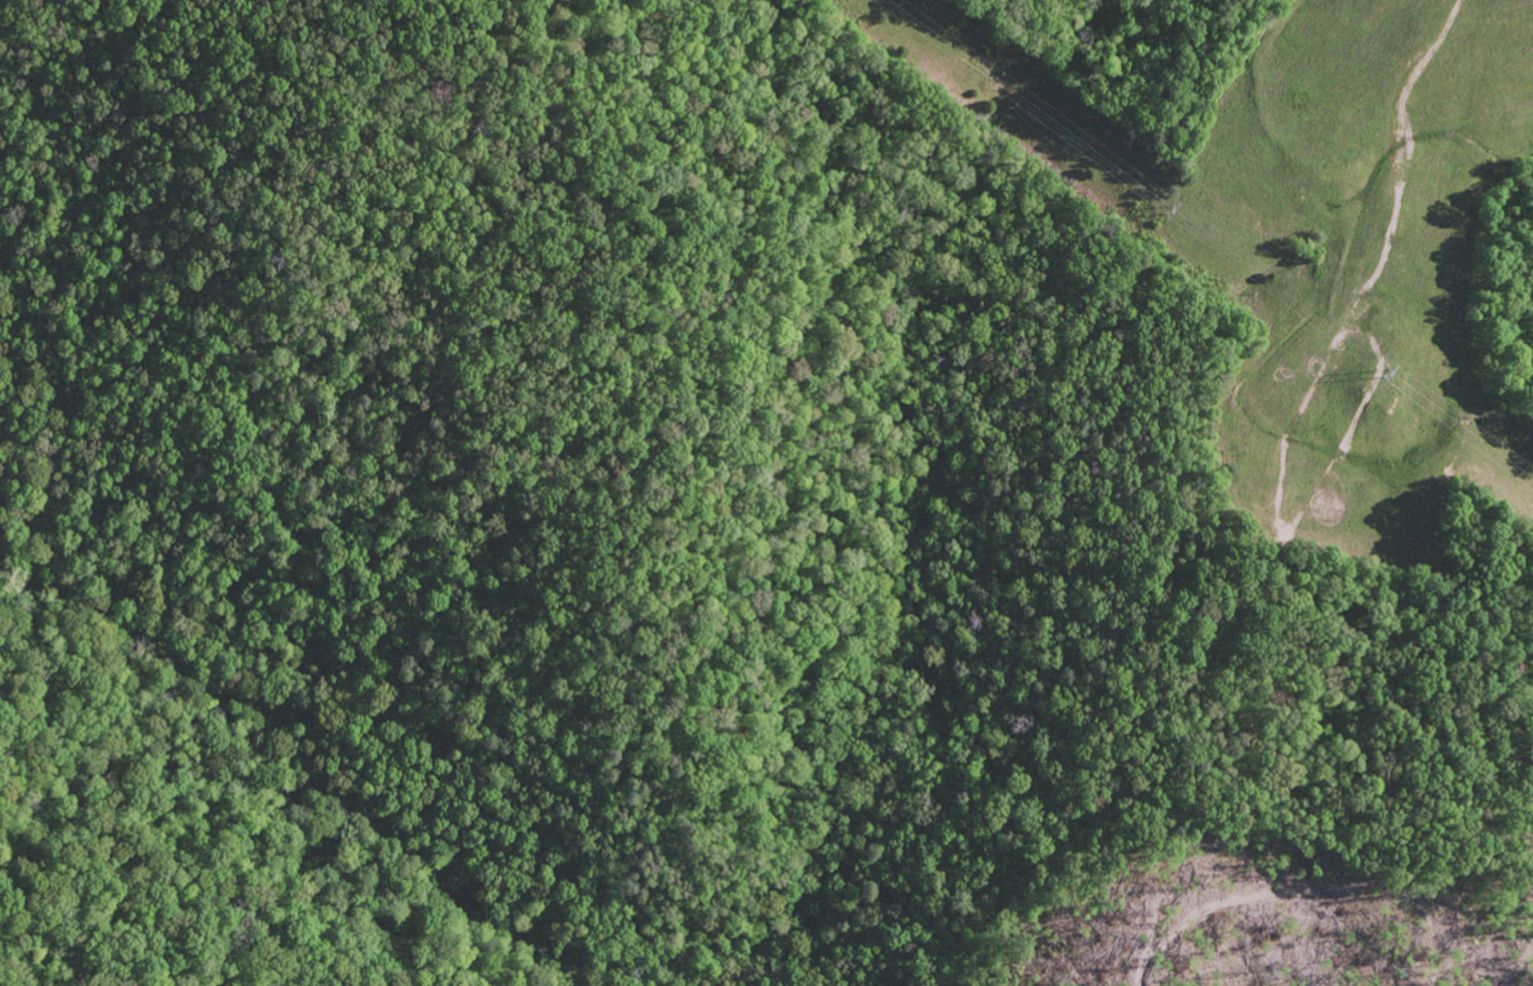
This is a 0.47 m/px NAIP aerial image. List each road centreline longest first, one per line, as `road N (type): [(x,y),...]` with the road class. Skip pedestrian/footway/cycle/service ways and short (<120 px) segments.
road 1 (track): [(1463,0),(1406,96),(1393,232),(1369,286)]

